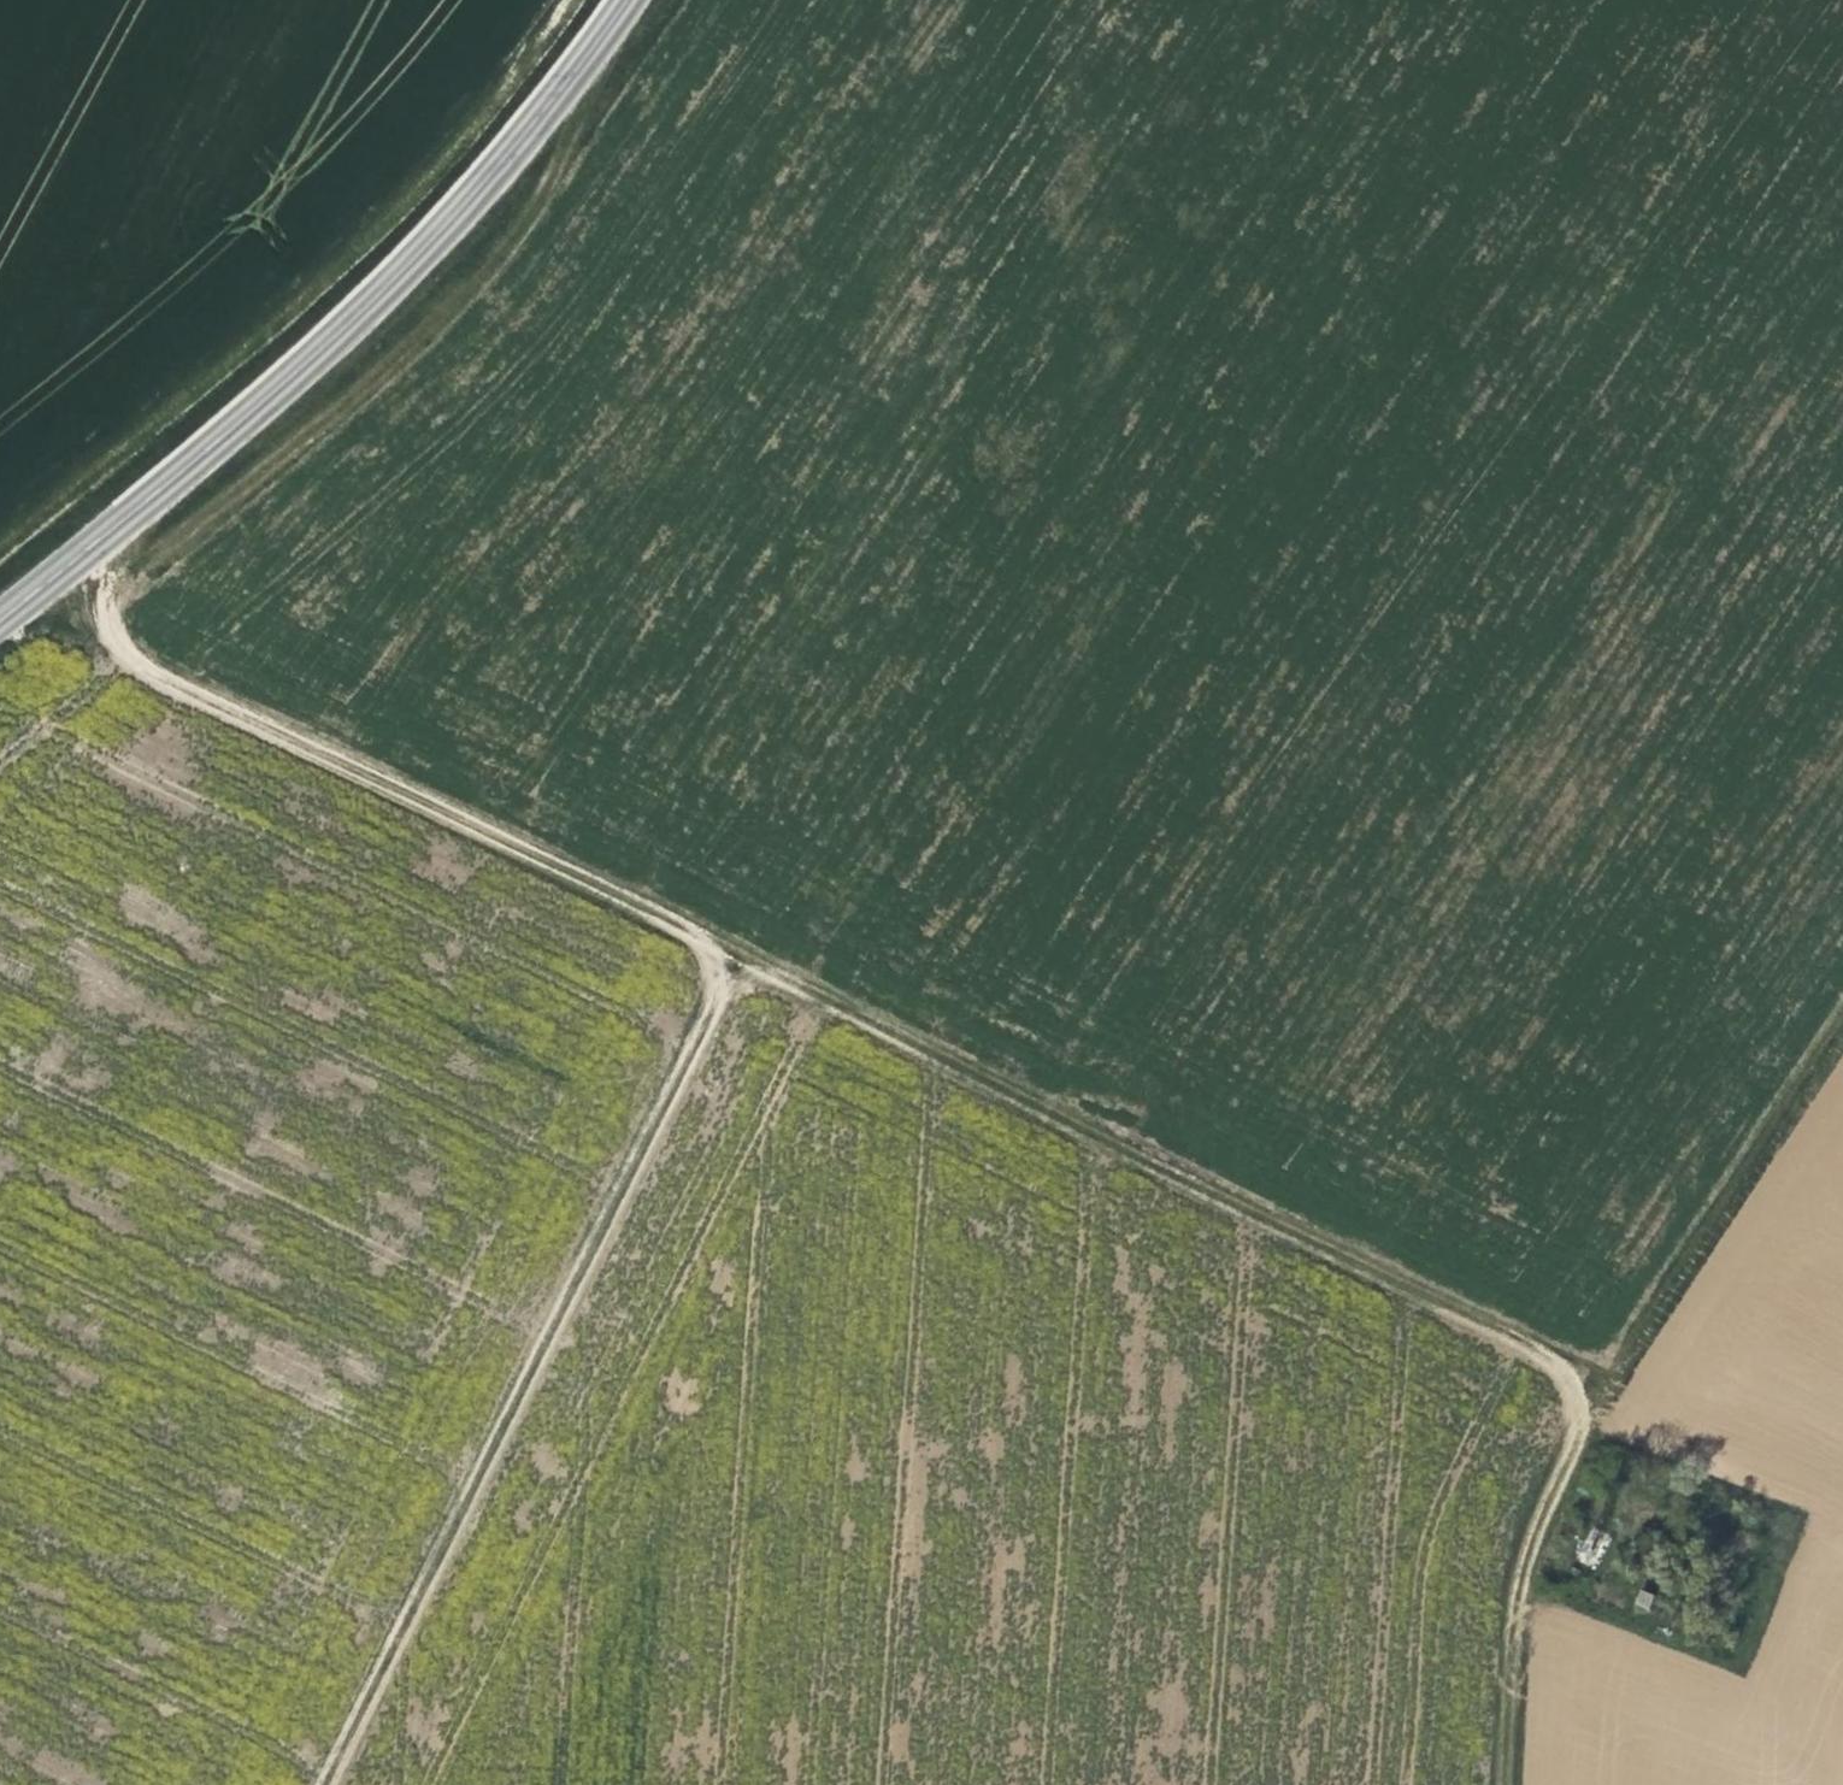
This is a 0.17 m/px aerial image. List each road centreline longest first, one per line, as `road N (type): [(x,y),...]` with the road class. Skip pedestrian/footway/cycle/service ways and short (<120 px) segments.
road 1 (track): [(562,96),(530,191),(449,286),(113,578),(98,617),(102,647),(1600,1392)]
road 2 (track): [(726,958),(318,1784)]
road 3 (tertiary): [(621,0),(562,96),(232,425),(0,615)]
road 4 (track): [(1842,1026),(1600,1392),(1561,1479),(1519,1615),(1508,1784)]

